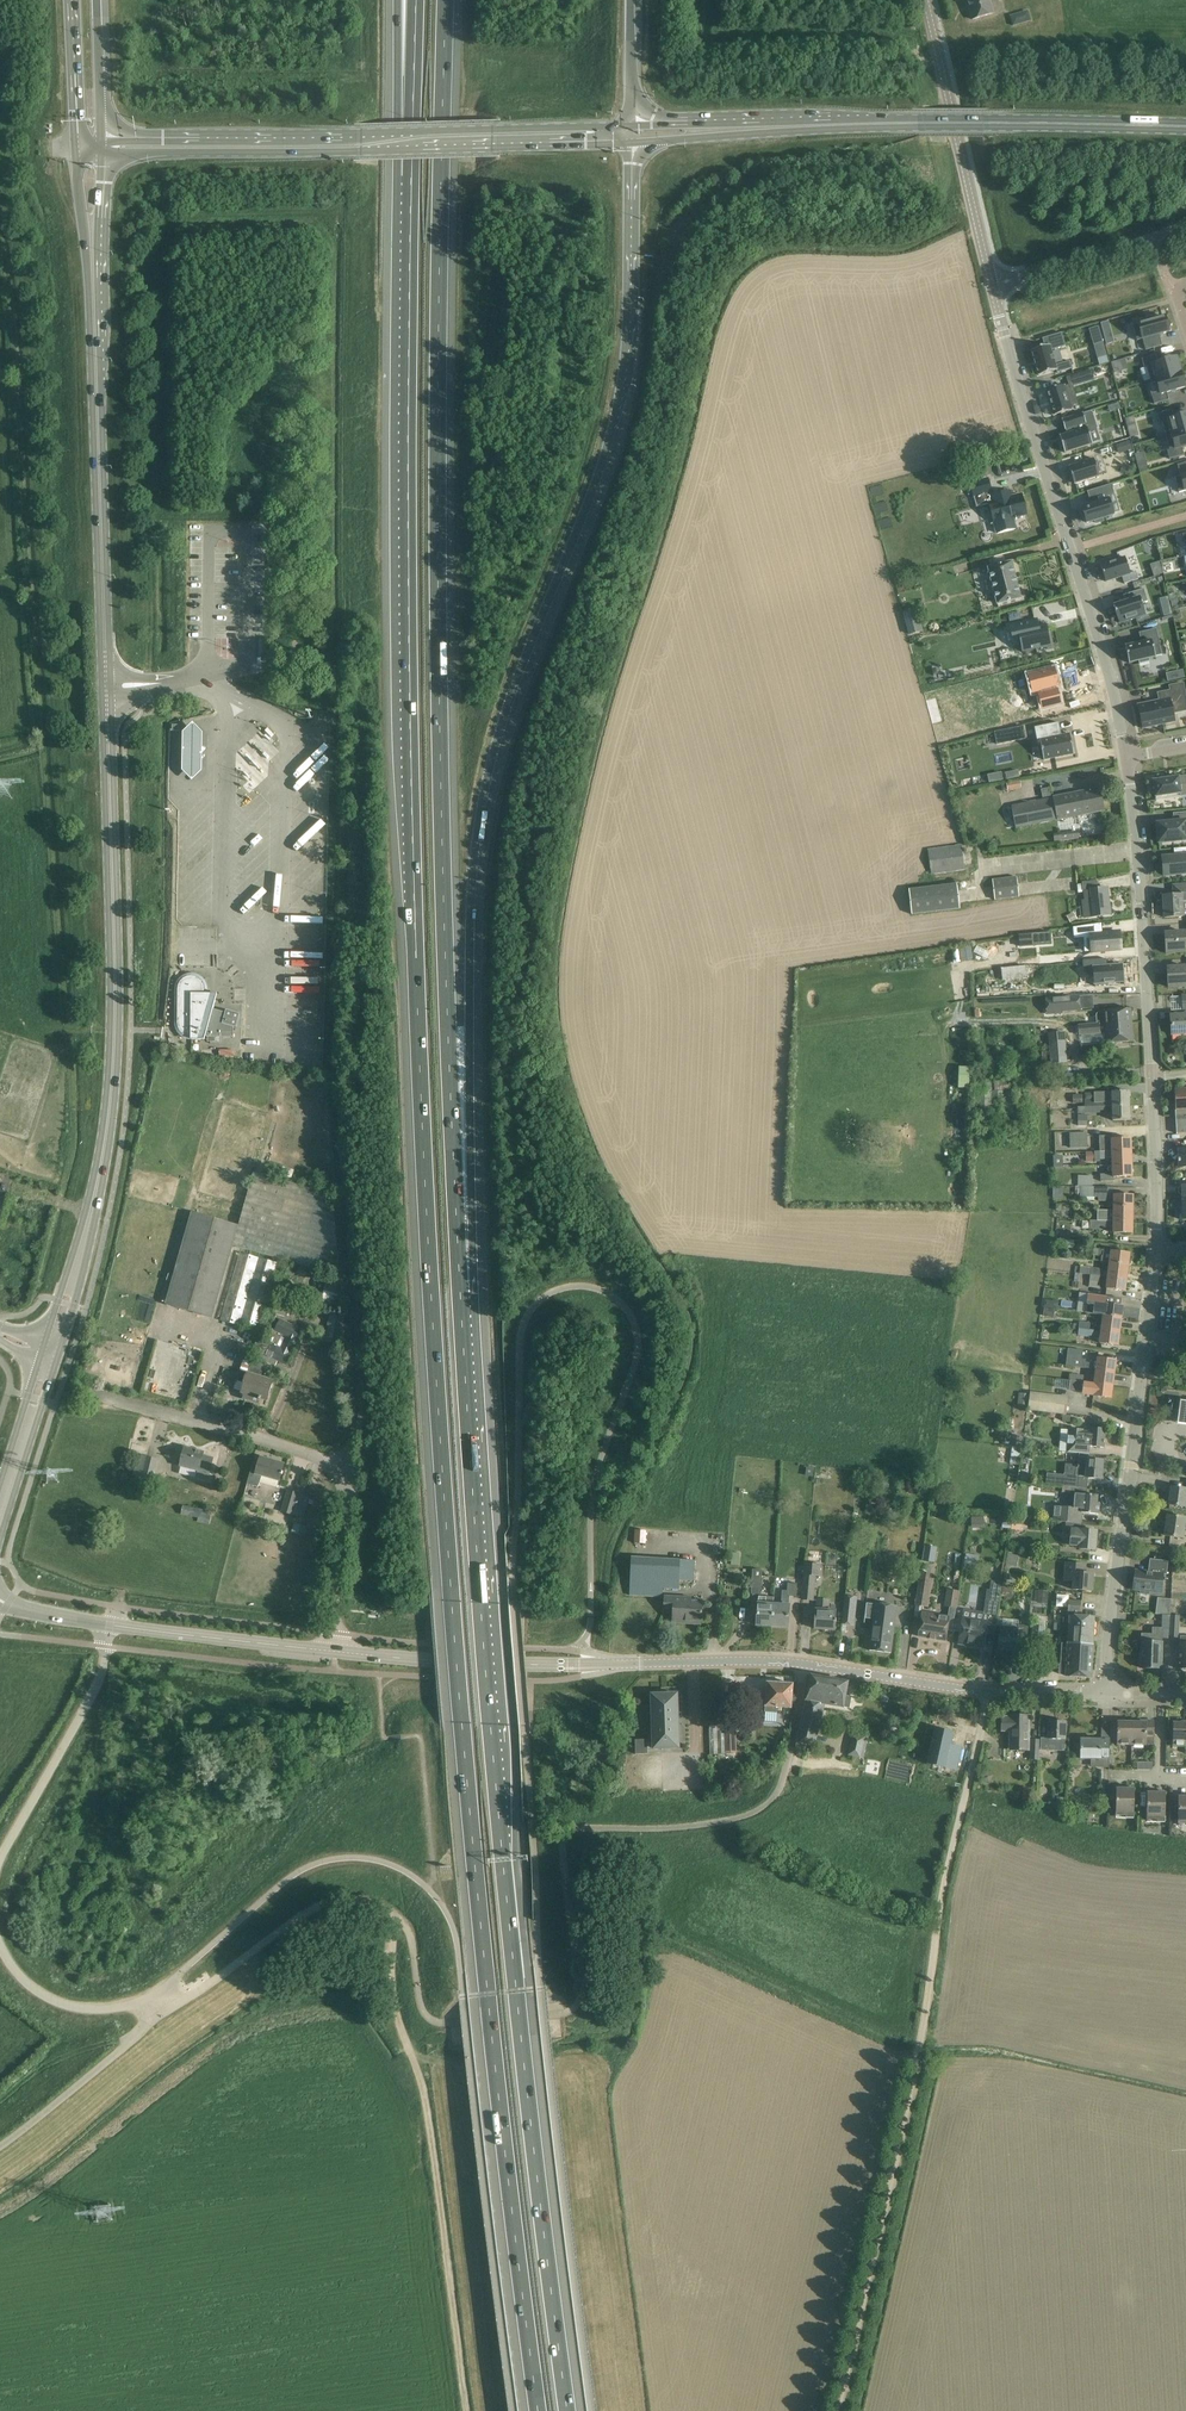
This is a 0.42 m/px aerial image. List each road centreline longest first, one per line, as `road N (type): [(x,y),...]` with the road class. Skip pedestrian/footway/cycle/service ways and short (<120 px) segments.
road 1 (motorway): [(411,177),(411,764),(427,1238),(471,1814),(539,2410)]
road 2 (motorway): [(460,1297),(442,755),(444,0)]
road 3 (motorway): [(460,1297),(472,1204),(477,841),(512,699),(617,421),(628,351),(632,144)]
road 4 (motorway): [(568,2410),(503,1850),(460,1297)]
road 5 (secondary): [(48,1357),(97,1192),(115,1022),(94,272)]
road 6 (track): [(989,1693),(838,2410)]
road 7 (primary): [(633,128),(101,139)]
road 8 (primary): [(102,155),(632,144)]
road 9 (residential): [(1125,759),(991,286)]
road 10 (unclassified): [(807,1665),(333,1655)]
road 11 (primary): [(729,129),(924,123),(1185,129)]
road 12 (residential): [(1105,1694),(1155,1254)]
road 13 (unclassified): [(333,1655),(344,1515),(330,1471),(303,1451),(117,1402)]
road 14 (unclassified): [(566,1880),(563,1841),(577,1830),(702,1828),(739,1820),(772,1800),(782,1785),(807,1665)]
road 15 (residential): [(1151,1078),(1125,759)]
road 16 (unclassified): [(415,1959),(395,1917),(367,1904),(336,1903),(305,1915),(193,1998),(164,2002)]
road 17 (unclassified): [(1105,1694),(989,1693),(807,1665)]
road 18 (residential): [(991,286),(926,0)]
road 19 (unclassified): [(0,1862),(99,1680),(110,1627)]
road 20 (unclassified): [(333,1655),(110,1627)]
road 21 (unclassified): [(0,2150),(138,2038),(164,2002)]
road 22 (unclassified): [(991,286),(1185,230)]
road 23 (unclassified): [(164,2002),(68,2006),(25,1980),(0,1946)]
road 24 (motorway): [(402,0),(411,177)]
road 25 (track): [(1007,347),(1177,297)]
road 26 (motorway): [(416,0),(411,177)]
road 27 (residential): [(1155,1254),(1151,1078)]
road 28 (secondary): [(0,1512),(48,1357)]
road 29 (motorway): [(71,0),(76,147)]
road 30 (motorway): [(101,139),(97,0)]
road 31 (motorway): [(633,128),(632,0)]
road 32 (secondary): [(76,147),(94,272)]

